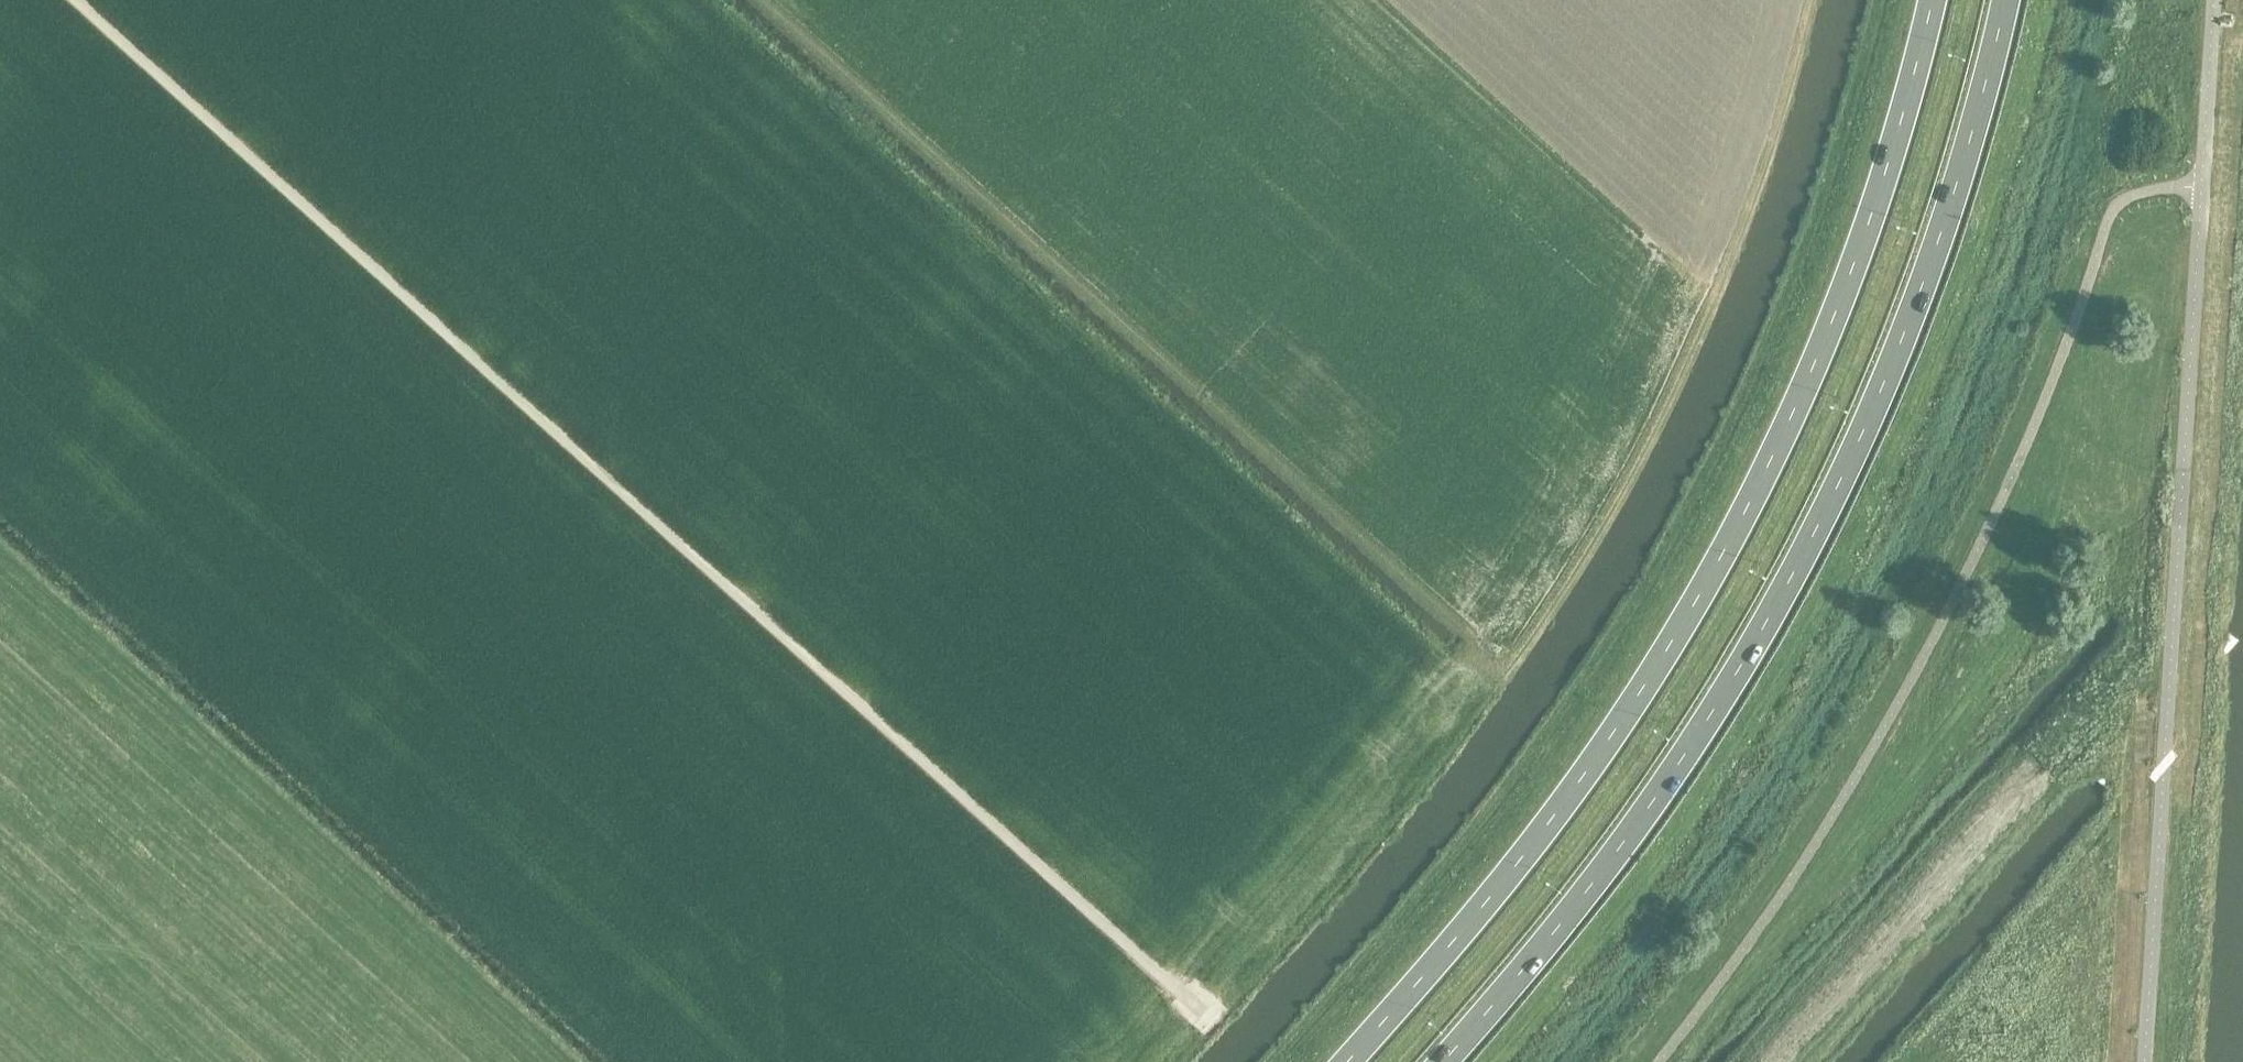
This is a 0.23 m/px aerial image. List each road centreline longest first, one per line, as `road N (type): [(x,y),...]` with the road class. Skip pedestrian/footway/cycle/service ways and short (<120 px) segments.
road 1 (trunk): [(1926,0),(1890,140),(1821,333),(1702,576),(1555,804),(1340,1061)]
road 2 (trunk): [(1442,1061),(1650,808),(1827,509),(1921,292),(2005,0)]

